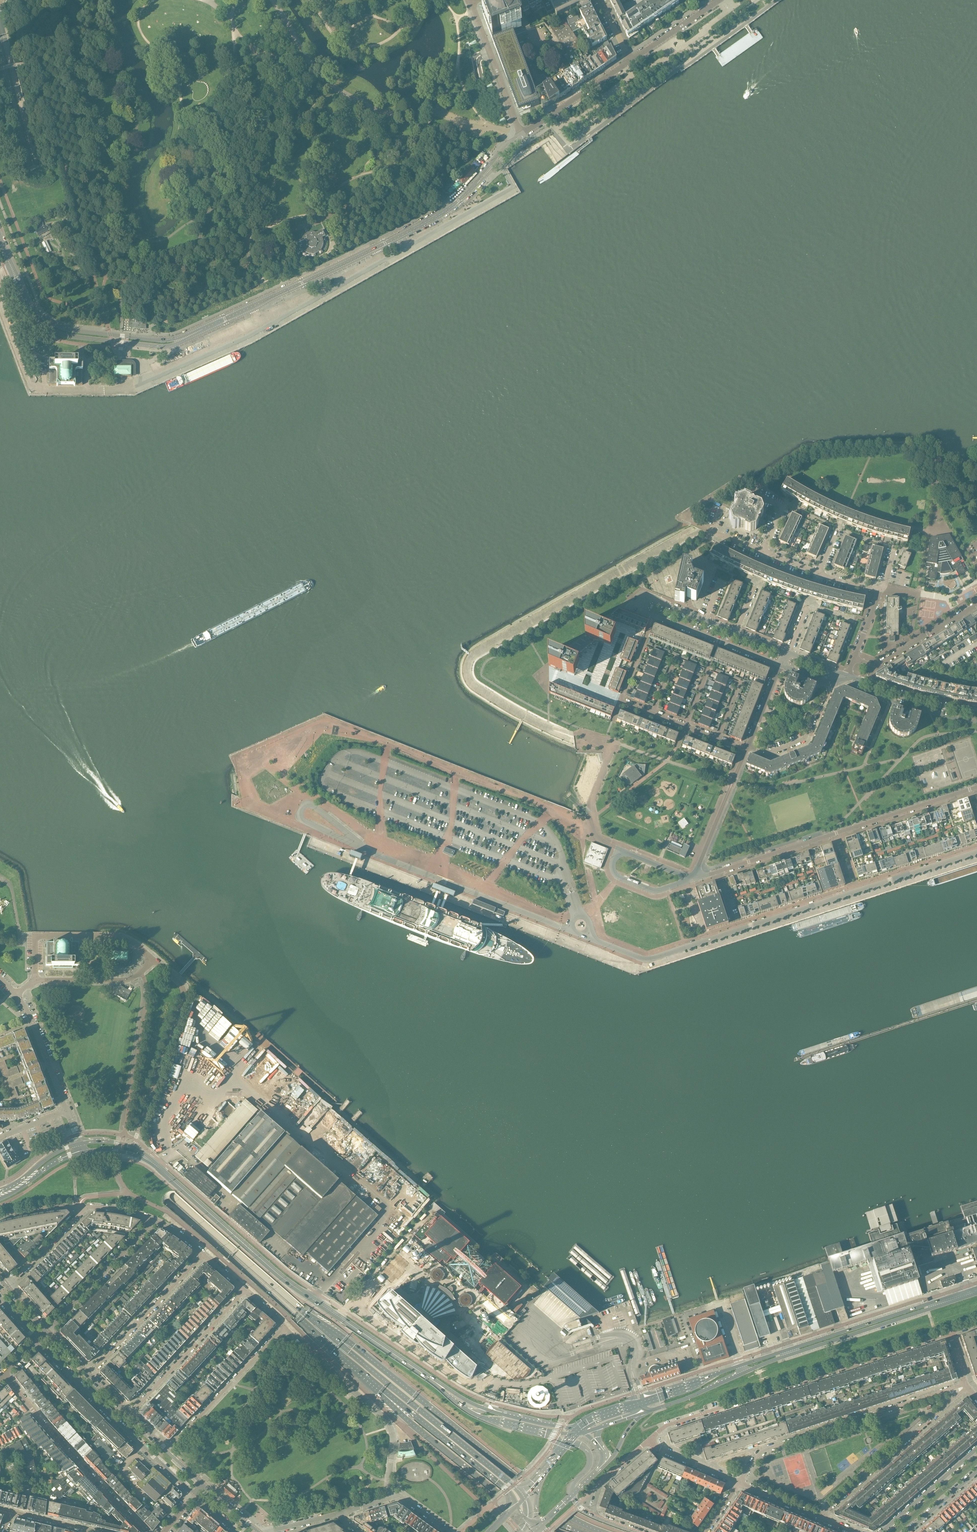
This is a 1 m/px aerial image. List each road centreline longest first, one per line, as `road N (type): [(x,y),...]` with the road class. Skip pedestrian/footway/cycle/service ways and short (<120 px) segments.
road 1 (trunk): [(0,53),(61,316),(58,973),(72,1059),(103,1128),(137,1172),(382,1388)]
road 2 (trunk): [(300,1308),(142,1167),(102,1111),(76,1043),(67,978),(69,305),(0,21)]
road 3 (unclassified): [(521,135),(468,125),(438,141),(402,181),(320,221),(113,273),(103,265),(33,0)]
road 4 (residential): [(976,852),(647,960),(586,933)]
road 5 (tertiary): [(521,135),(432,219),(185,338)]
road 6 (trunk): [(601,1531),(552,1506),(300,1308)]
road 7 (secondary): [(642,1413),(976,1293)]
road 8 (secondary): [(976,1288),(640,1402)]
road 9 (secondary): [(152,1162),(293,1286),(428,1377)]
road 10 (residential): [(649,1440),(667,1426),(949,1333)]
road 11 (residential): [(693,880),(976,787)]
road 12 (trunk): [(523,1496),(300,1308)]
road 13 (residential): [(965,1384),(766,1451),(739,1483)]
road 14 (trunk): [(382,1388),(405,1418),(496,1493),(580,1531)]
road 15 (tertiary): [(37,1339),(196,1495)]
road 16 (residential): [(283,1327),(386,1419),(393,1438),(390,1497)]
road 17 (tertiary): [(10,266),(25,309),(53,332),(163,346),(185,338)]
road 18 (residential): [(4,1375),(146,1531)]
road 19 (tertiary): [(185,338),(55,326),(32,306),(10,266)]
road 20 (residential): [(821,1517),(967,1387)]
road 21 (unclassified): [(133,1147),(183,1002),(175,978)]
road 22 (trunk): [(382,1388),(517,1505)]
road 23 (residential): [(283,1327),(167,1451)]
road 24 (residential): [(153,960),(123,938),(34,937),(34,980)]
road 25 (residential): [(129,1415),(244,1291)]
road 26 (residential): [(203,1255),(88,1374)]
road 27 (secondary): [(578,1429),(489,1410),(428,1377)]
road 28 (residential): [(46,1331),(153,1220)]
road 29 (residential): [(471,3),(521,135)]
road 30 (secondary): [(428,1377),(472,1413),(553,1434)]
road 31 (residential): [(976,604),(878,665),(854,658)]
road 32 (residential): [(654,616),(780,665)]
road 33 (residential): [(976,713),(848,675)]
road 34 (tertiary): [(521,135),(631,61)]
road 35 (residential): [(34,980),(126,979),(153,960)]
road 36 (residential): [(976,1449),(882,1531)]
road 37 (residential): [(748,745),(771,753),(805,738),(828,683)]

